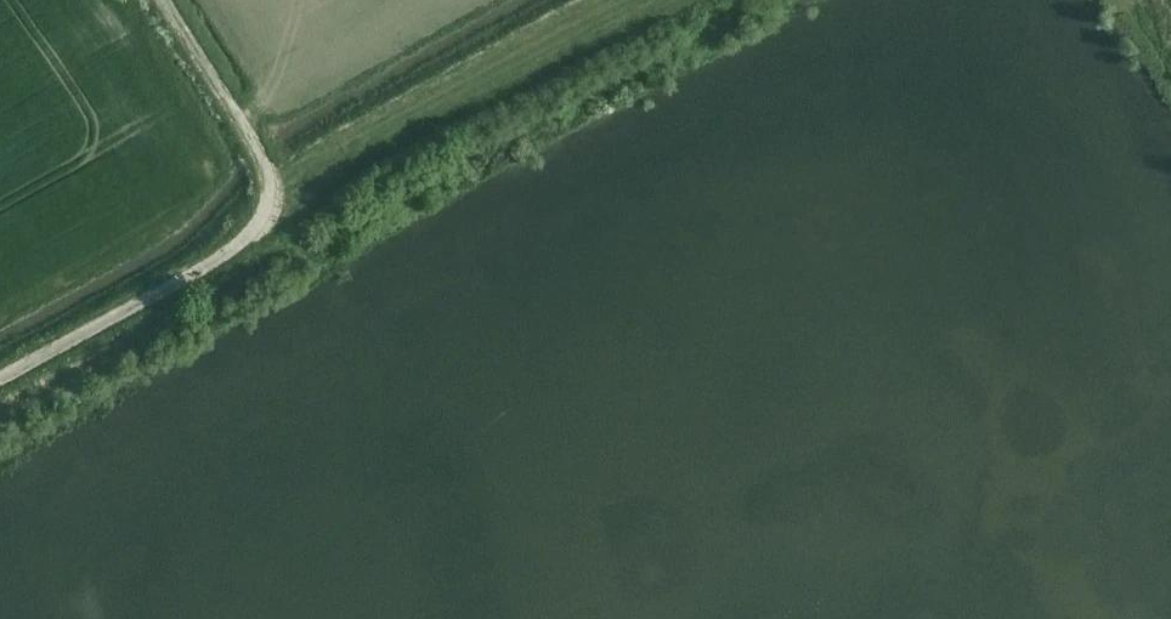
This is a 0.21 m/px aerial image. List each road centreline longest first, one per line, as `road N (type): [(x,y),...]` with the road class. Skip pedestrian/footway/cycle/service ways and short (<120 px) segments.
road 1 (track): [(0,379),(259,232),(265,204),(257,168),(154,0)]

